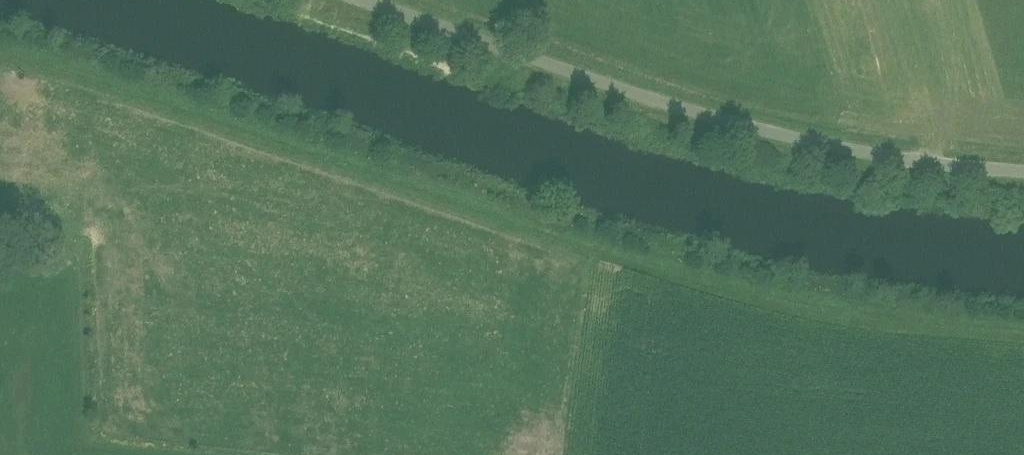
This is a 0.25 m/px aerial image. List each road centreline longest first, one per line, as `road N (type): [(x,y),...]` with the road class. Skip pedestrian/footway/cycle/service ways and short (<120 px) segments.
road 1 (track): [(1023,333),(764,301),(67,72),(0,57)]
road 2 (unclassified): [(1023,172),(840,149),(613,90),(354,0)]

